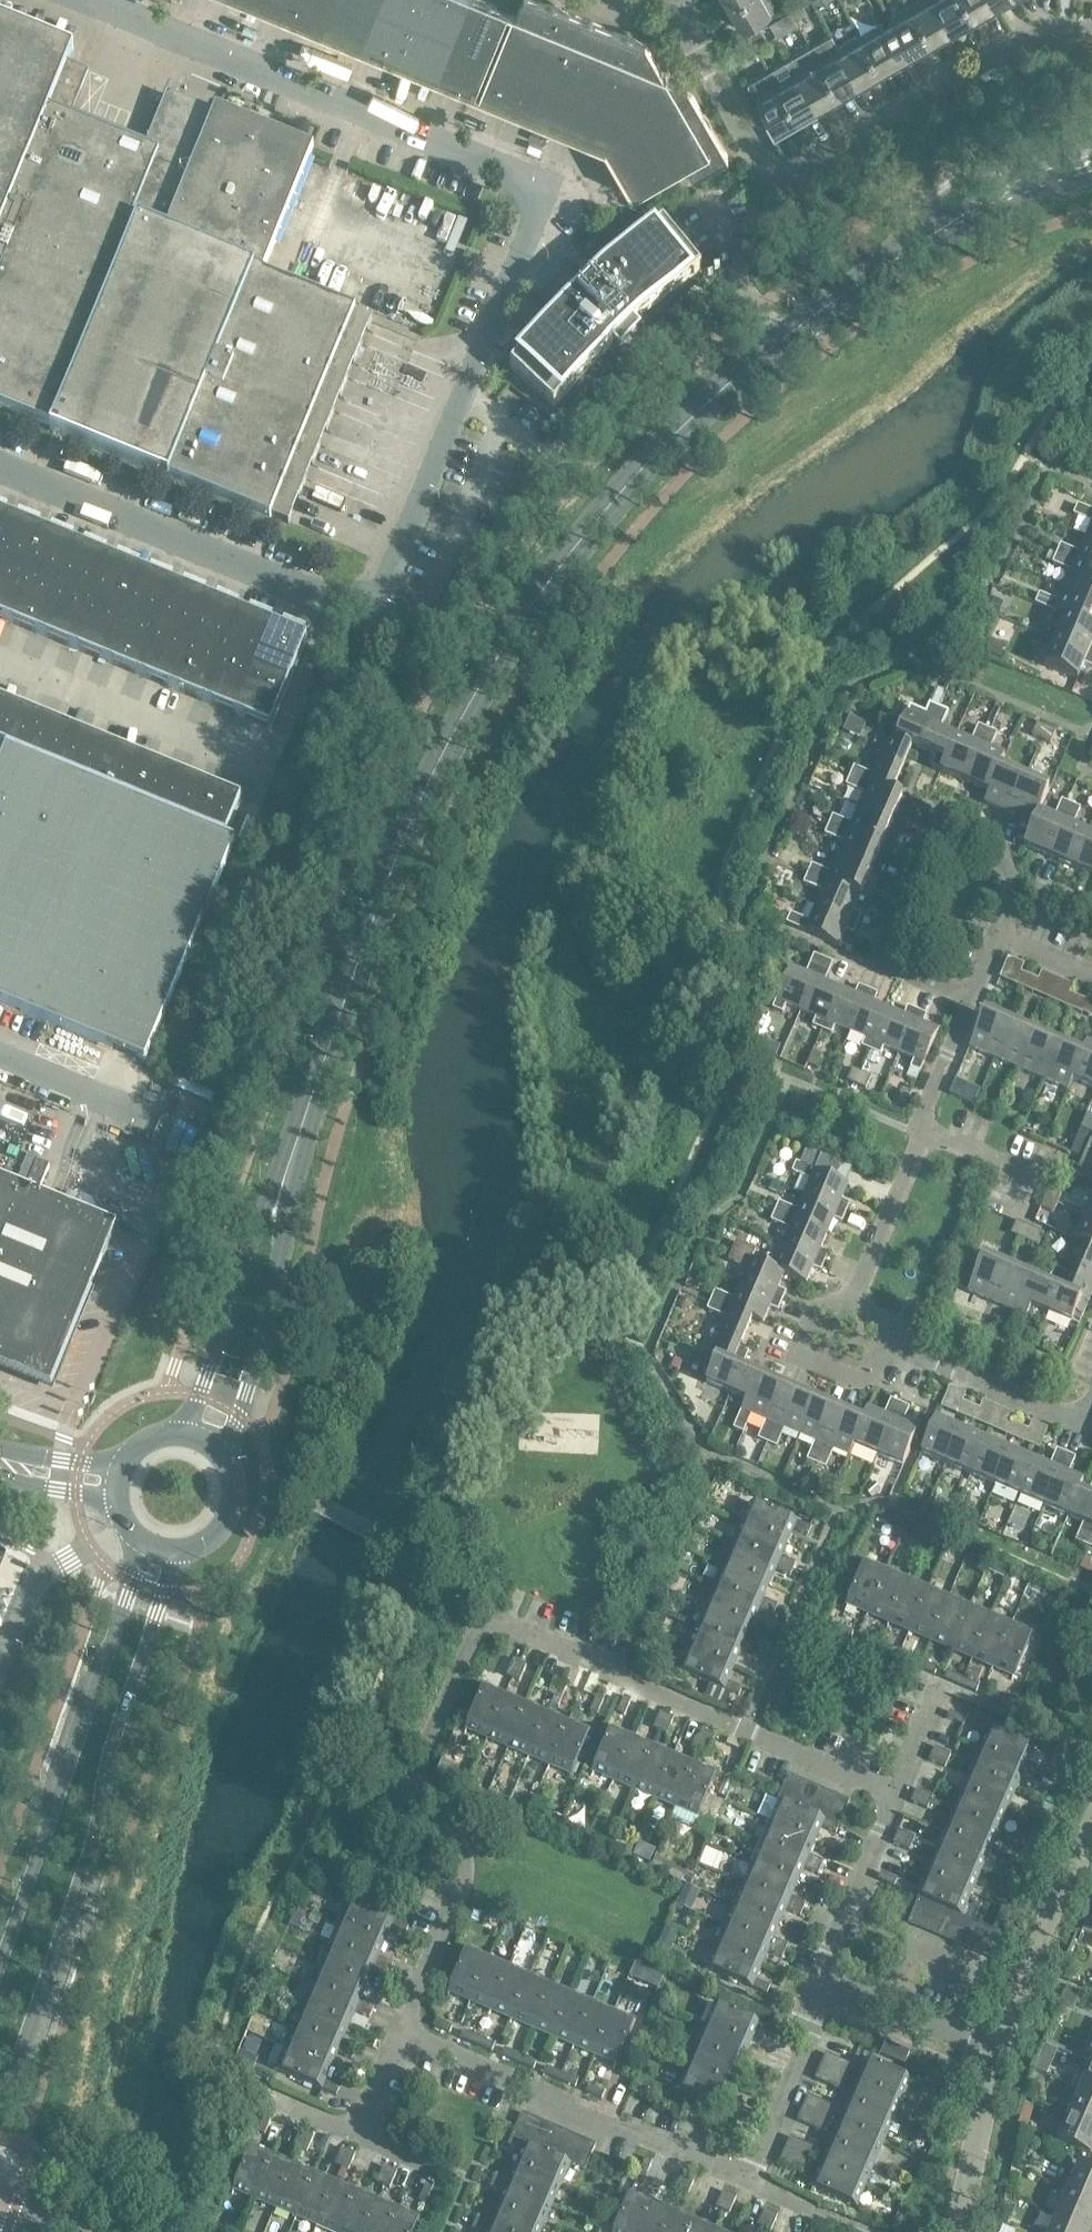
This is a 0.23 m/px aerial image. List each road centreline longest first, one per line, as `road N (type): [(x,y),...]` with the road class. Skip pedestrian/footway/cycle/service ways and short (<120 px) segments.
road 1 (tertiary): [(283,1179),(406,833),(496,659),(621,491),(787,335)]
road 2 (unclassified): [(461,397),(546,183),(90,0)]
road 3 (tertiary): [(0,2102),(88,1848),(105,1761),(184,1550)]
road 4 (residential): [(668,0),(774,183),(1016,43),(1056,30),(1091,34)]
road 5 (unclassified): [(0,670),(272,781),(342,605)]
road 6 (tertiary): [(139,1539),(115,1640),(0,1969)]
road 7 (residential): [(399,2036),(461,1877),(459,1841),(417,1785),(472,1639),(485,1626)]
road 8 (residential): [(894,1796),(517,1626),(485,1626)]
road 9 (residential): [(967,1007),(865,964),(929,808),(998,839),(1020,868)]
road 10 (residential): [(749,2178),(399,2036)]
road 11 (unclassified): [(342,605),(0,467)]
road 12 (tertiary): [(226,1463),(275,1285),(291,1193),(283,1179)]
road 13 (tertiary): [(283,1179),(271,1188),(200,1395),(175,1433)]
road 14 (unclassified): [(461,397),(376,619),(342,605)]
road 15 (unclassified): [(991,2054),(1091,1826)]
road 16 (residential): [(879,2007),(909,1938),(980,1968),(955,2039)]
road 17 (residential): [(851,1305),(824,1296),(799,1355),(877,1389),(897,1346)]
road 18 (residential): [(897,1346),(1086,1427),(1091,1413)]
road 19 (residential): [(749,2178),(812,2028),(821,1979)]
road 20 (tertiary): [(787,335),(961,214)]
road 21 (residential): [(821,1979),(894,1796)]
road 22 (residential): [(924,1132),(851,1305)]
road 23 (unclassified): [(959,2231),(991,2054)]
road 24 (tertiary): [(1091,136),(1010,174),(969,199),(961,214)]
road 25 (residential): [(1012,1212),(1027,1177),(924,1132)]
road 26 (tertiary): [(961,214),(981,217),(1091,178)]
road 27 (residential): [(924,1132),(967,1007)]
road 28 (unclassified): [(117,1107),(0,1060)]
road 29 (tertiary): [(125,1460),(0,1447)]
road 30 (tertiary): [(0,1476),(84,1492),(118,1508)]

